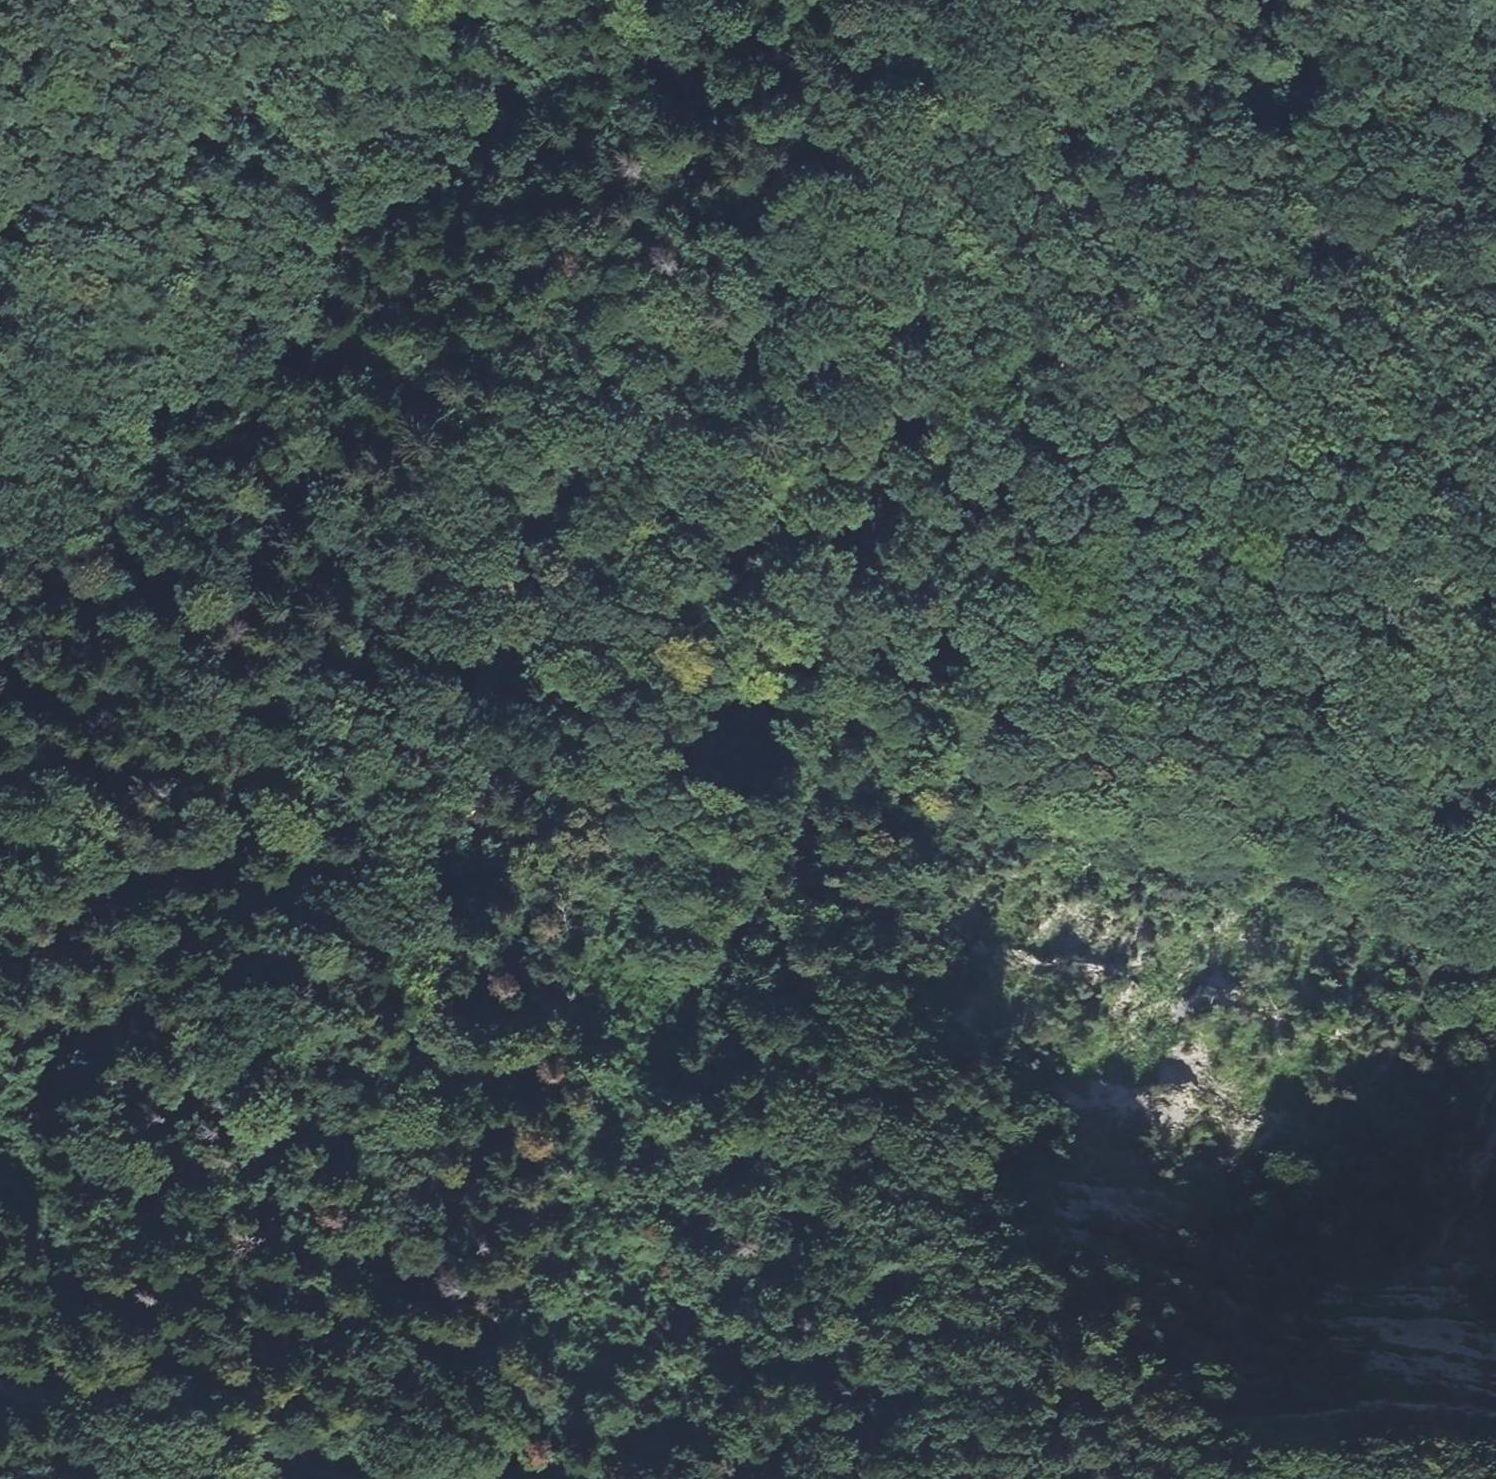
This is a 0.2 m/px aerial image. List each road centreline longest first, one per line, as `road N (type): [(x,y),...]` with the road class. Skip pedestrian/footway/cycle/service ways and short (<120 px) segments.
road 1 (track): [(328,1478),(228,1431),(0,1387)]

